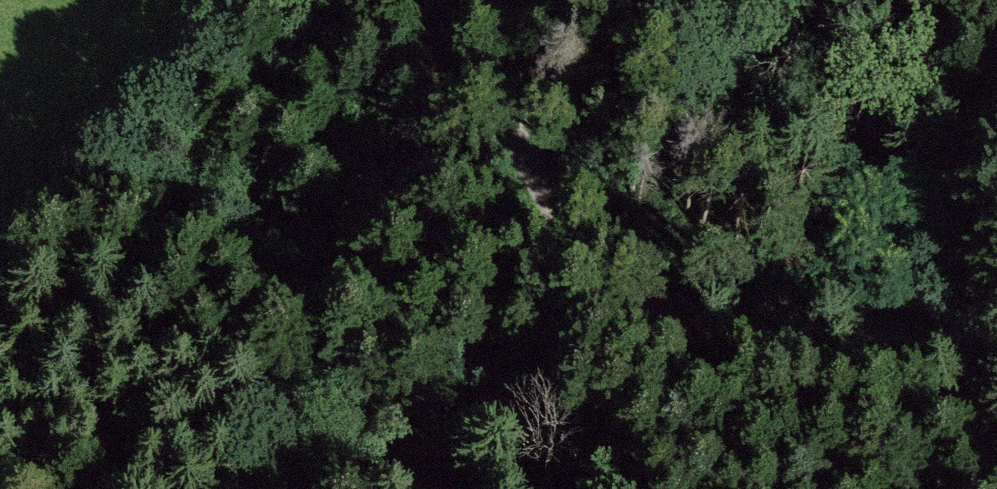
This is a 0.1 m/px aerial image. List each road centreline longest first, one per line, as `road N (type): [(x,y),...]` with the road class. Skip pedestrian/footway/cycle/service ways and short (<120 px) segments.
road 1 (track): [(996,360),(959,345),(817,319),(690,330),(587,363),(350,488)]
road 2 (track): [(690,330),(546,128),(496,0)]
road 3 (track): [(0,261),(93,158),(262,0)]

